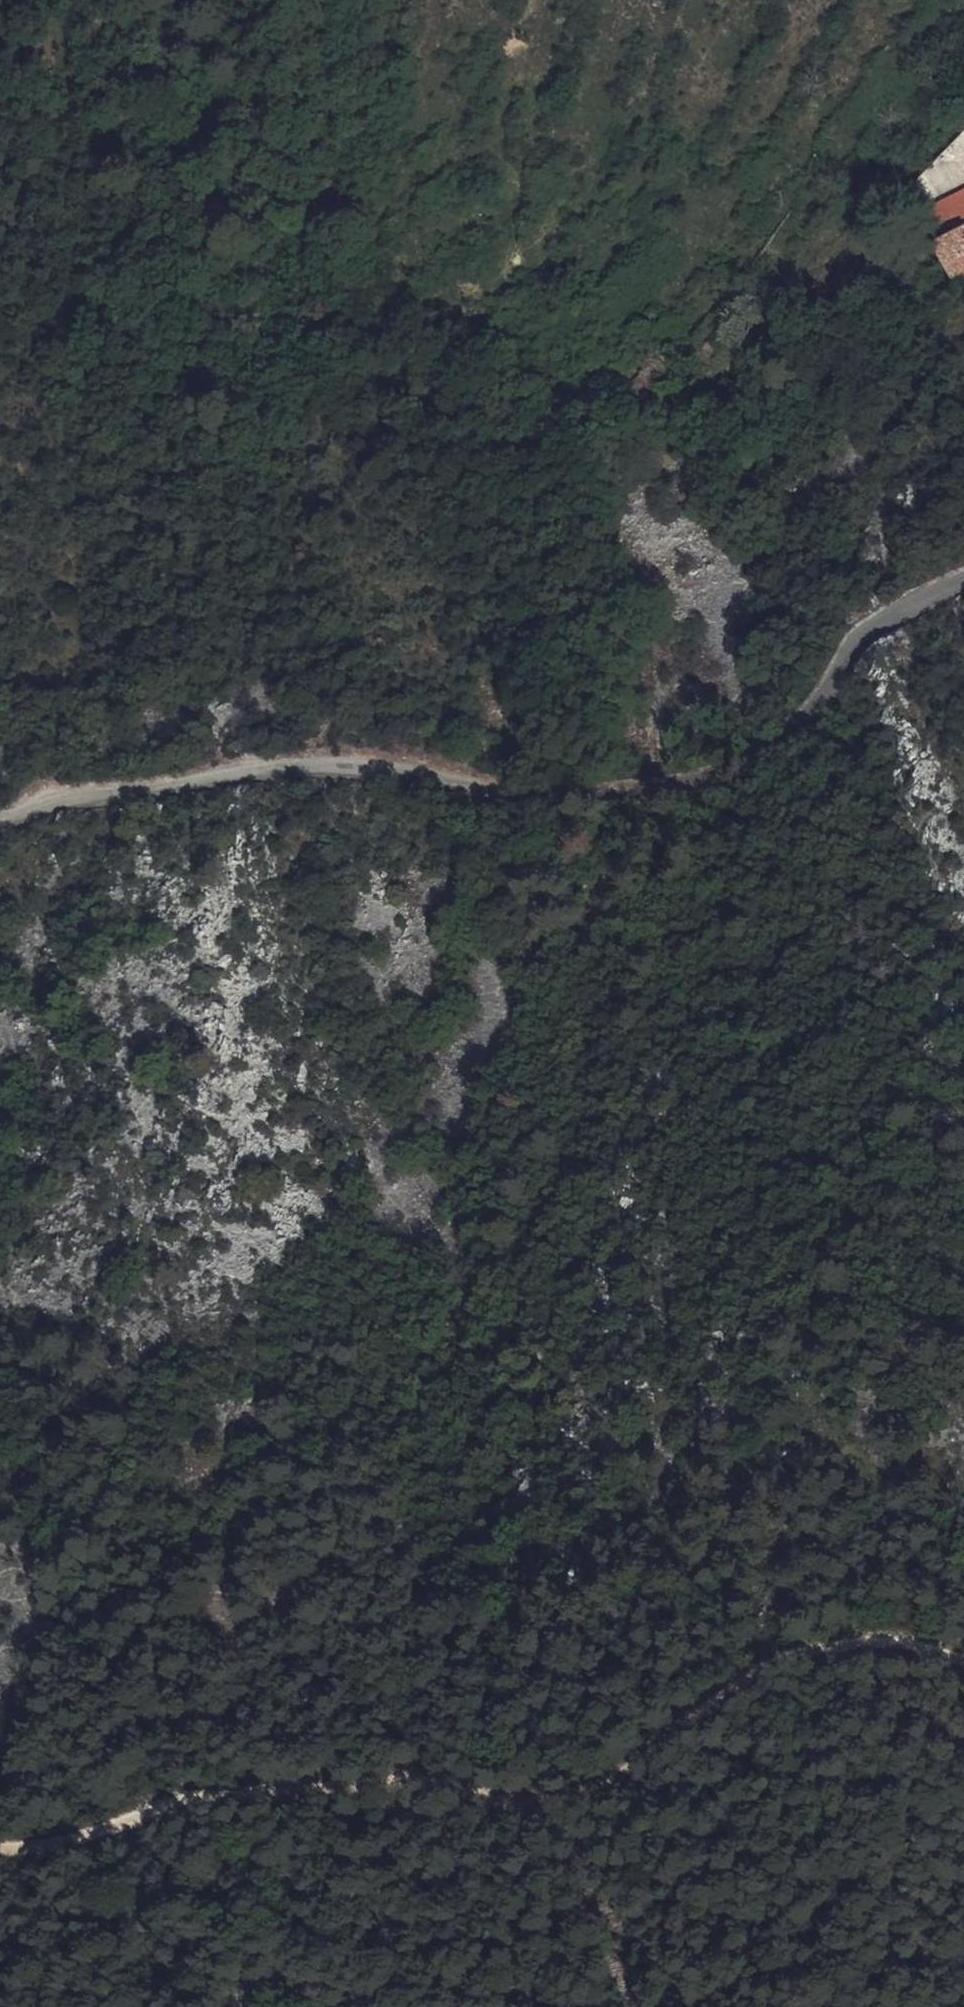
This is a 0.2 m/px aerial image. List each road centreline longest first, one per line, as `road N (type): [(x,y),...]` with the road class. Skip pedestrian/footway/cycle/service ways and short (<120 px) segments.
road 1 (unclassified): [(0,824),(67,801),(313,766),(408,773),(510,796),(668,788),(771,756),(830,695),(862,639),(912,603),(963,581)]
road 2 (track): [(0,1847),(288,1786),(535,1802),(601,1781),(803,1659),(883,1647),(963,1662)]

